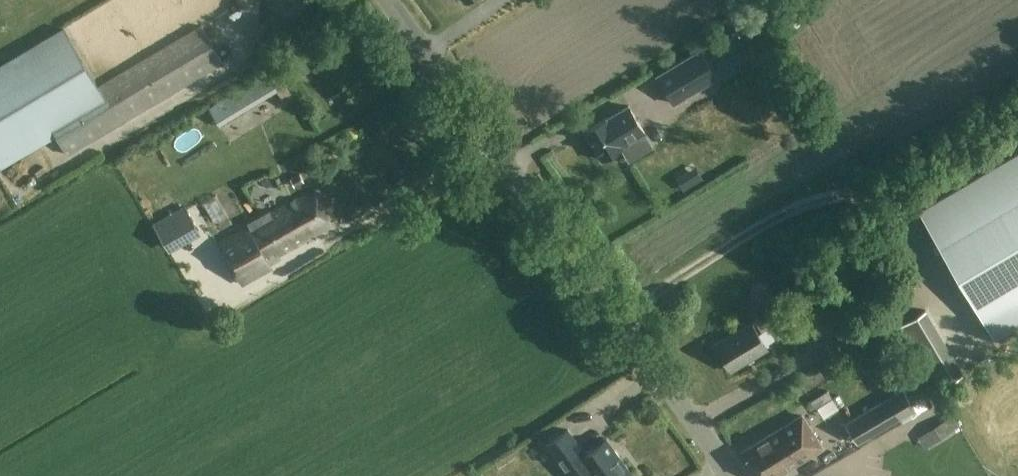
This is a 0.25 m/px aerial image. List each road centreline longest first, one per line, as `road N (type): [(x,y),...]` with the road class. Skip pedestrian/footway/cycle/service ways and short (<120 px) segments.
road 1 (tertiary): [(734,475),(387,0)]

